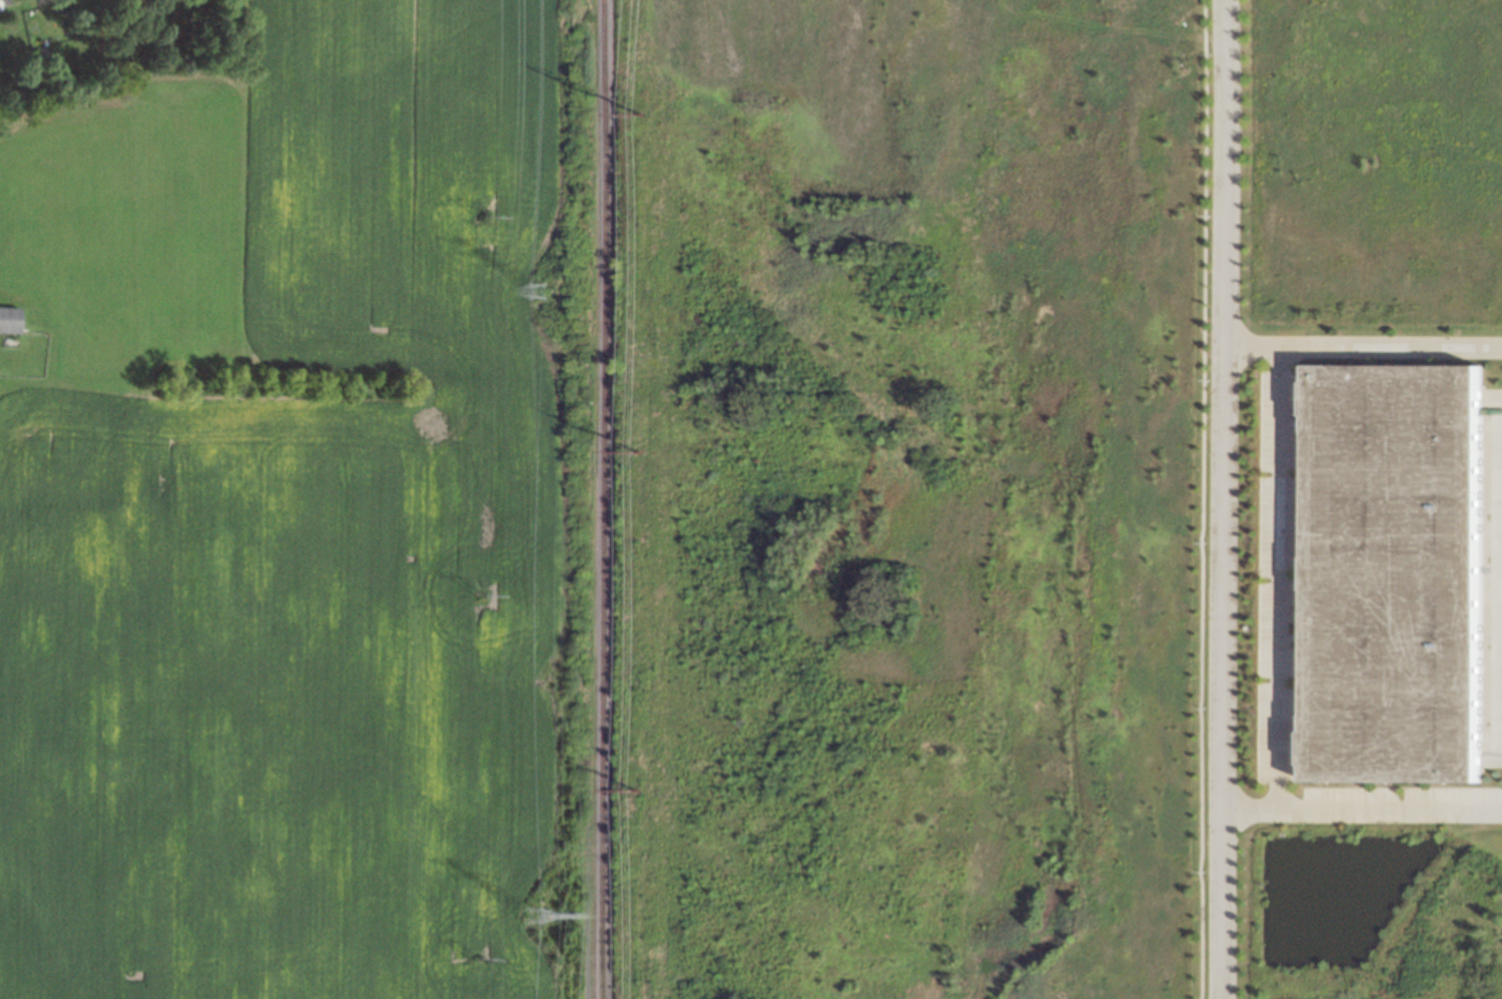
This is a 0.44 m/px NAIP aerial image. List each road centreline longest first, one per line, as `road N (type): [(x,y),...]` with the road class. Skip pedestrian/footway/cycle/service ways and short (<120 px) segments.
road 1 (residential): [(1225,0),(1221,998)]

